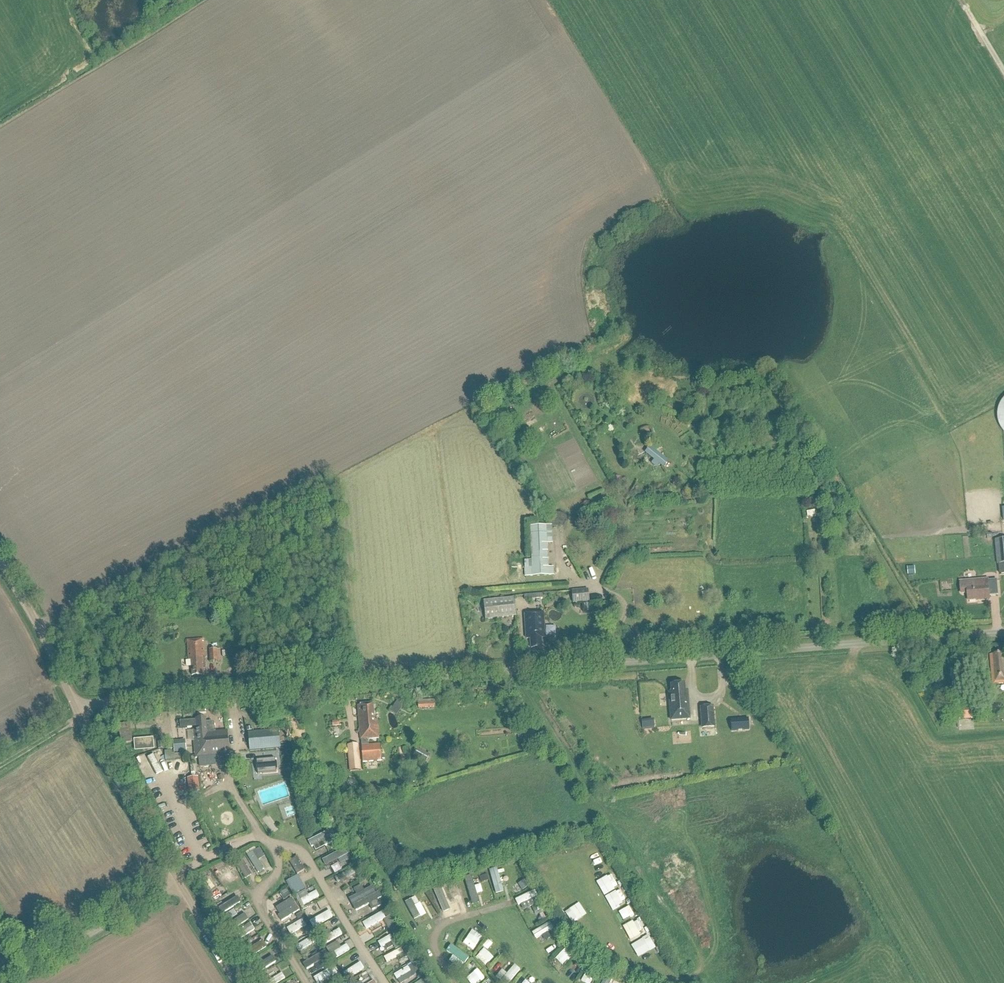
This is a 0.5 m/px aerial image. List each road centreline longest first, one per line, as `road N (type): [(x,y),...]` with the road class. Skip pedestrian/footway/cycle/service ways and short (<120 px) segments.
road 1 (unclassified): [(77,711),(1003,633)]
road 2 (unclassified): [(2,982),(178,884)]
road 3 (unclassified): [(178,884),(77,711)]
road 4 (unclassified): [(77,711),(0,561)]

